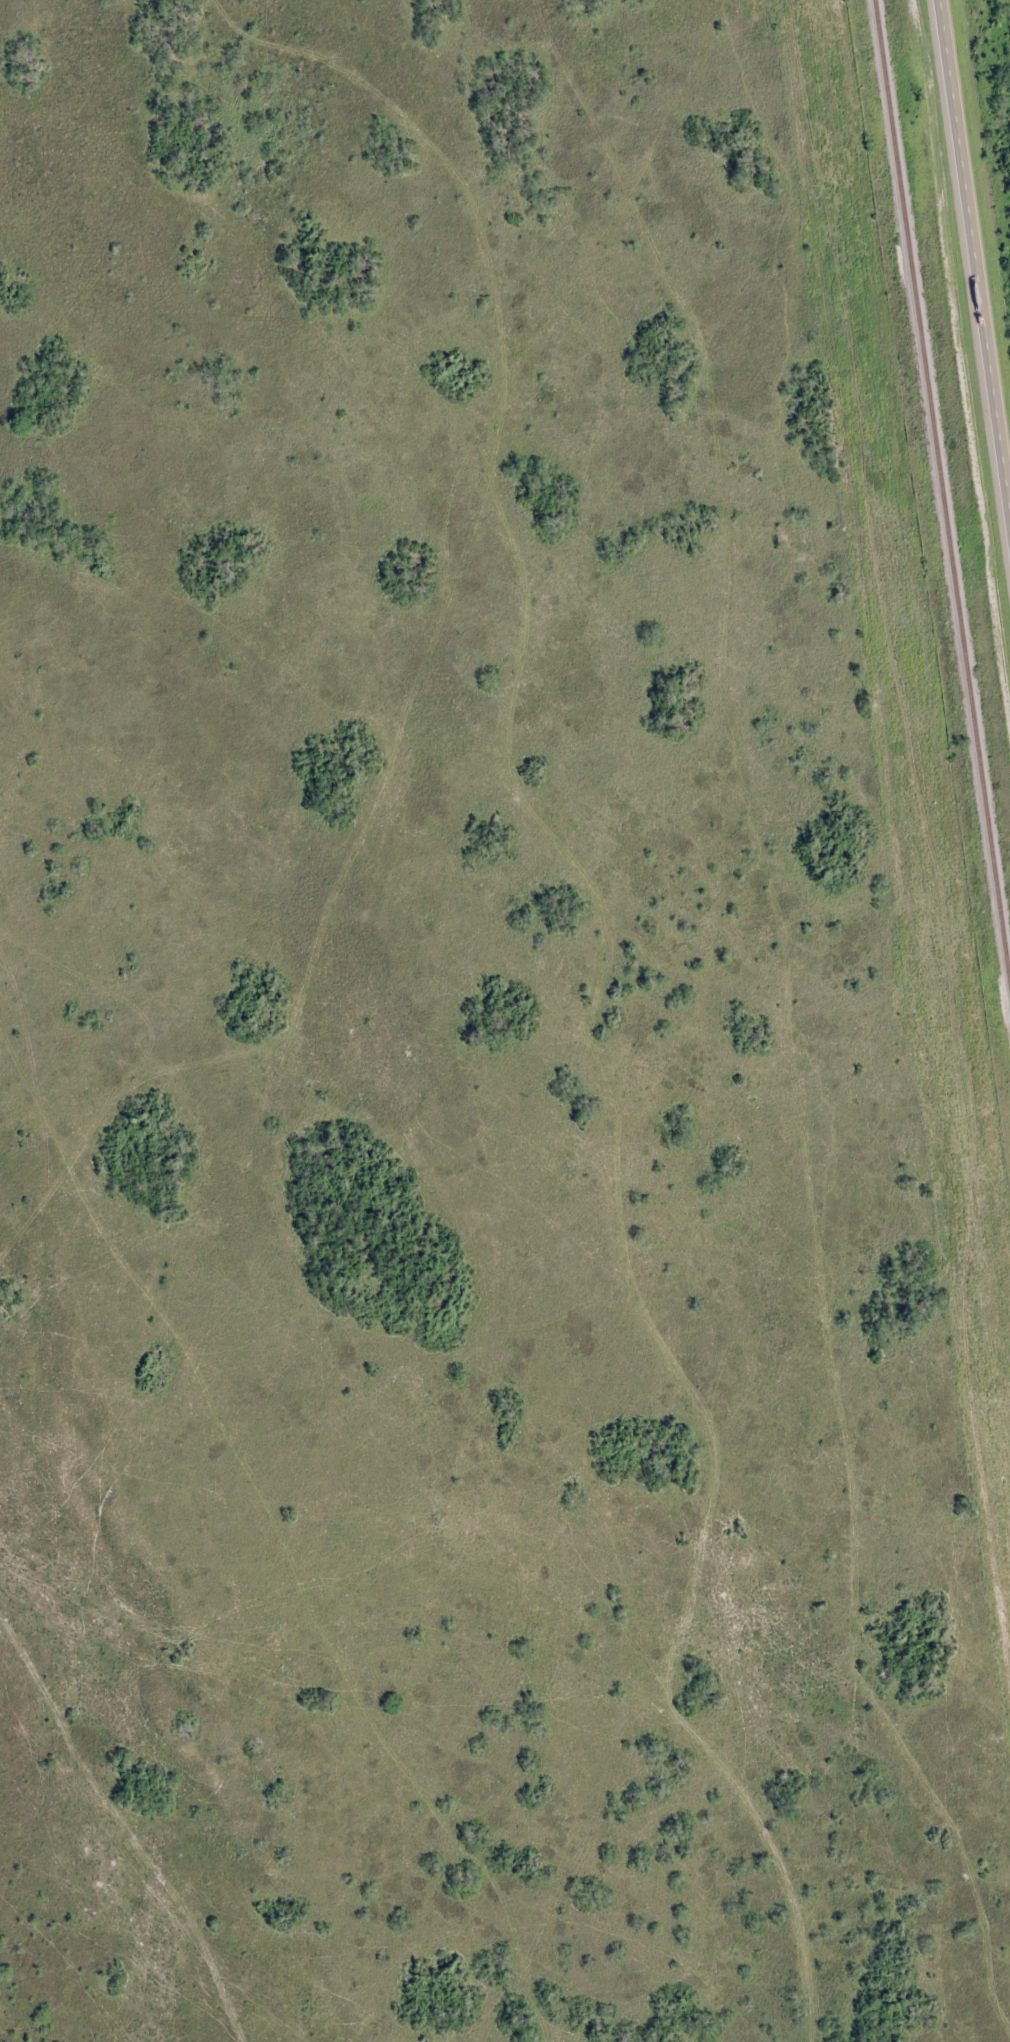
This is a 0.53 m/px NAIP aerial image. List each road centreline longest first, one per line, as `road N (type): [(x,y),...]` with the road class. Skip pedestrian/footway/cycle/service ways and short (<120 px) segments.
road 1 (trunk): [(947,0),(1009,442)]

